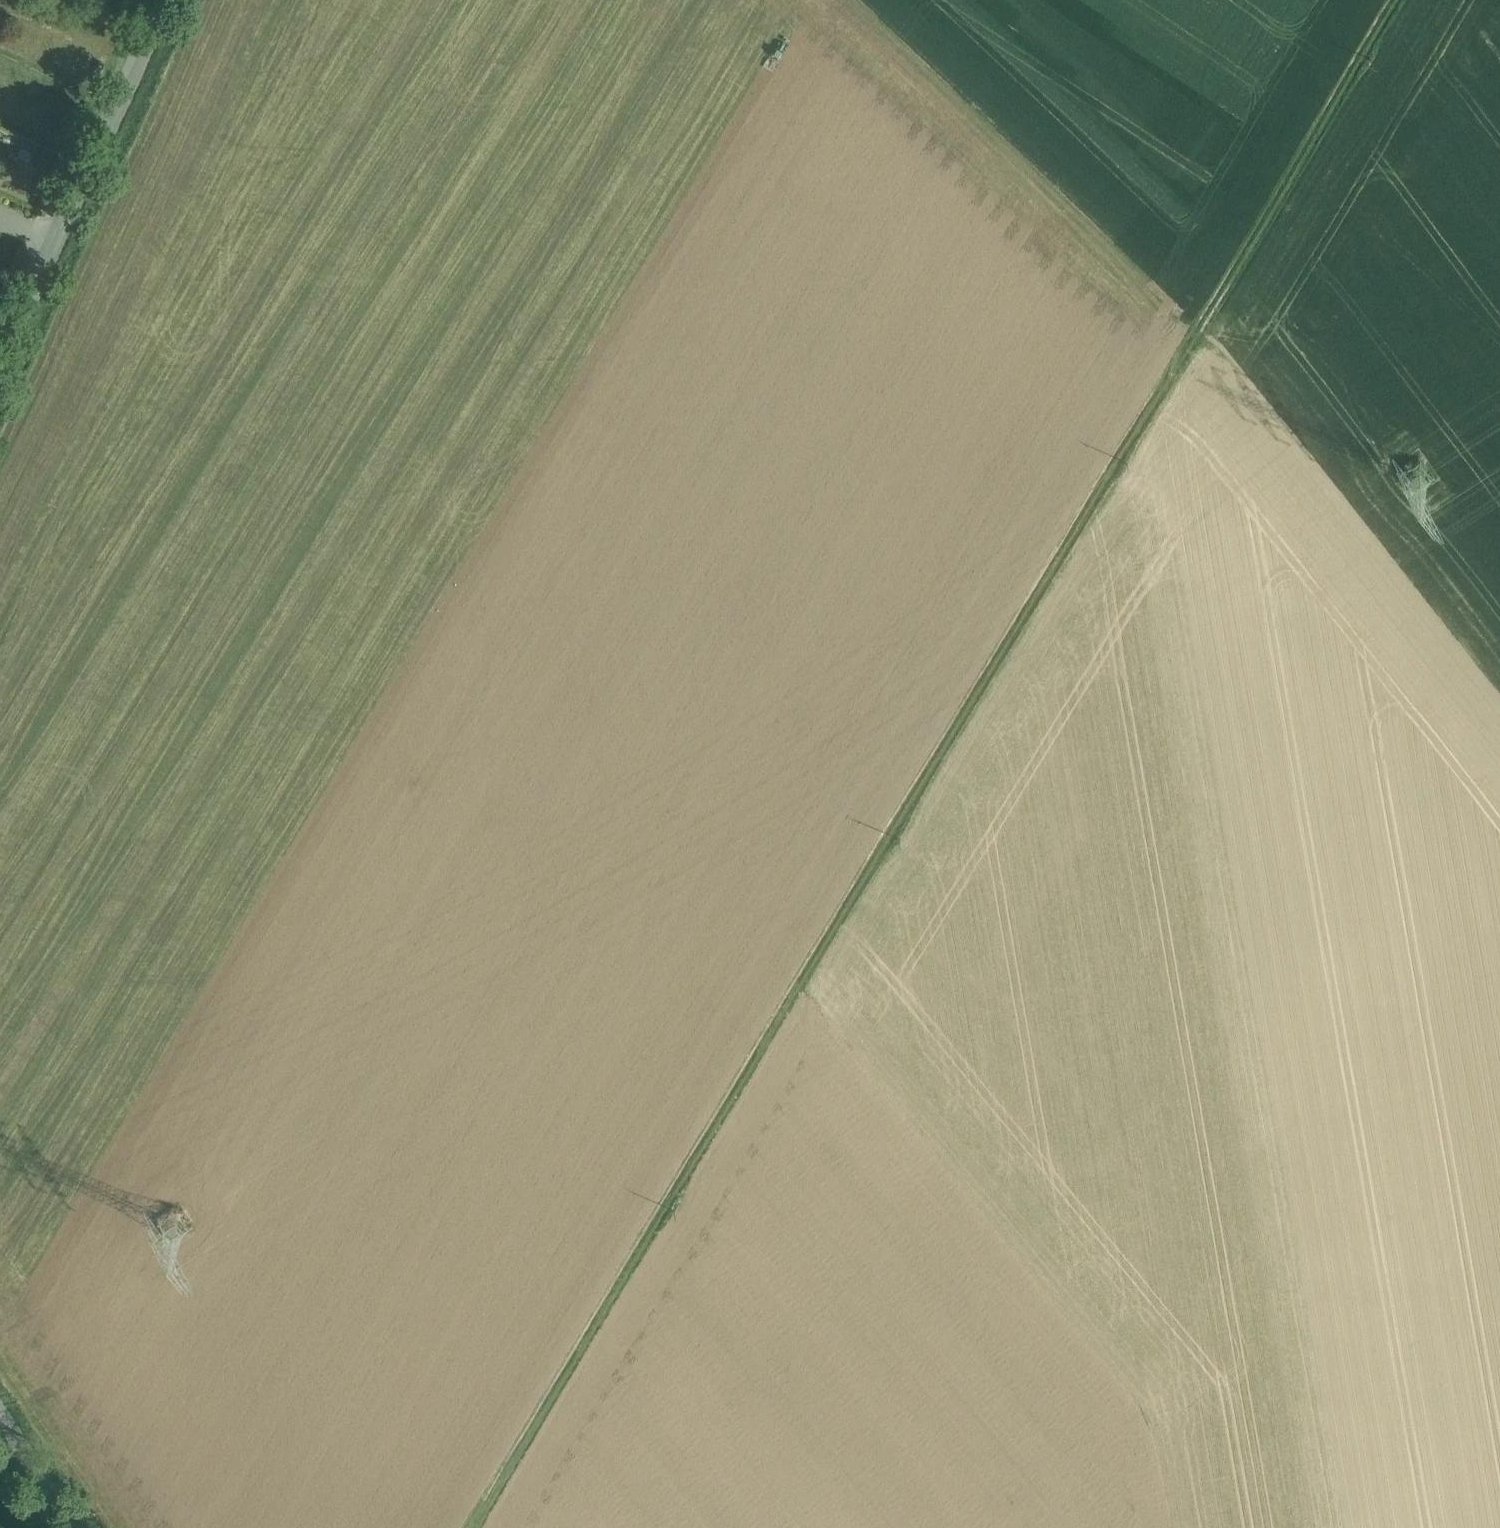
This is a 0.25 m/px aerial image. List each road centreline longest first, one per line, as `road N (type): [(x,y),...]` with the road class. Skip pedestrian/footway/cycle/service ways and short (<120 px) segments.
road 1 (track): [(472,1527),(1394,0)]
road 2 (secondary): [(152,0),(0,359)]
road 3 (secondary): [(0,1415),(76,1527)]

